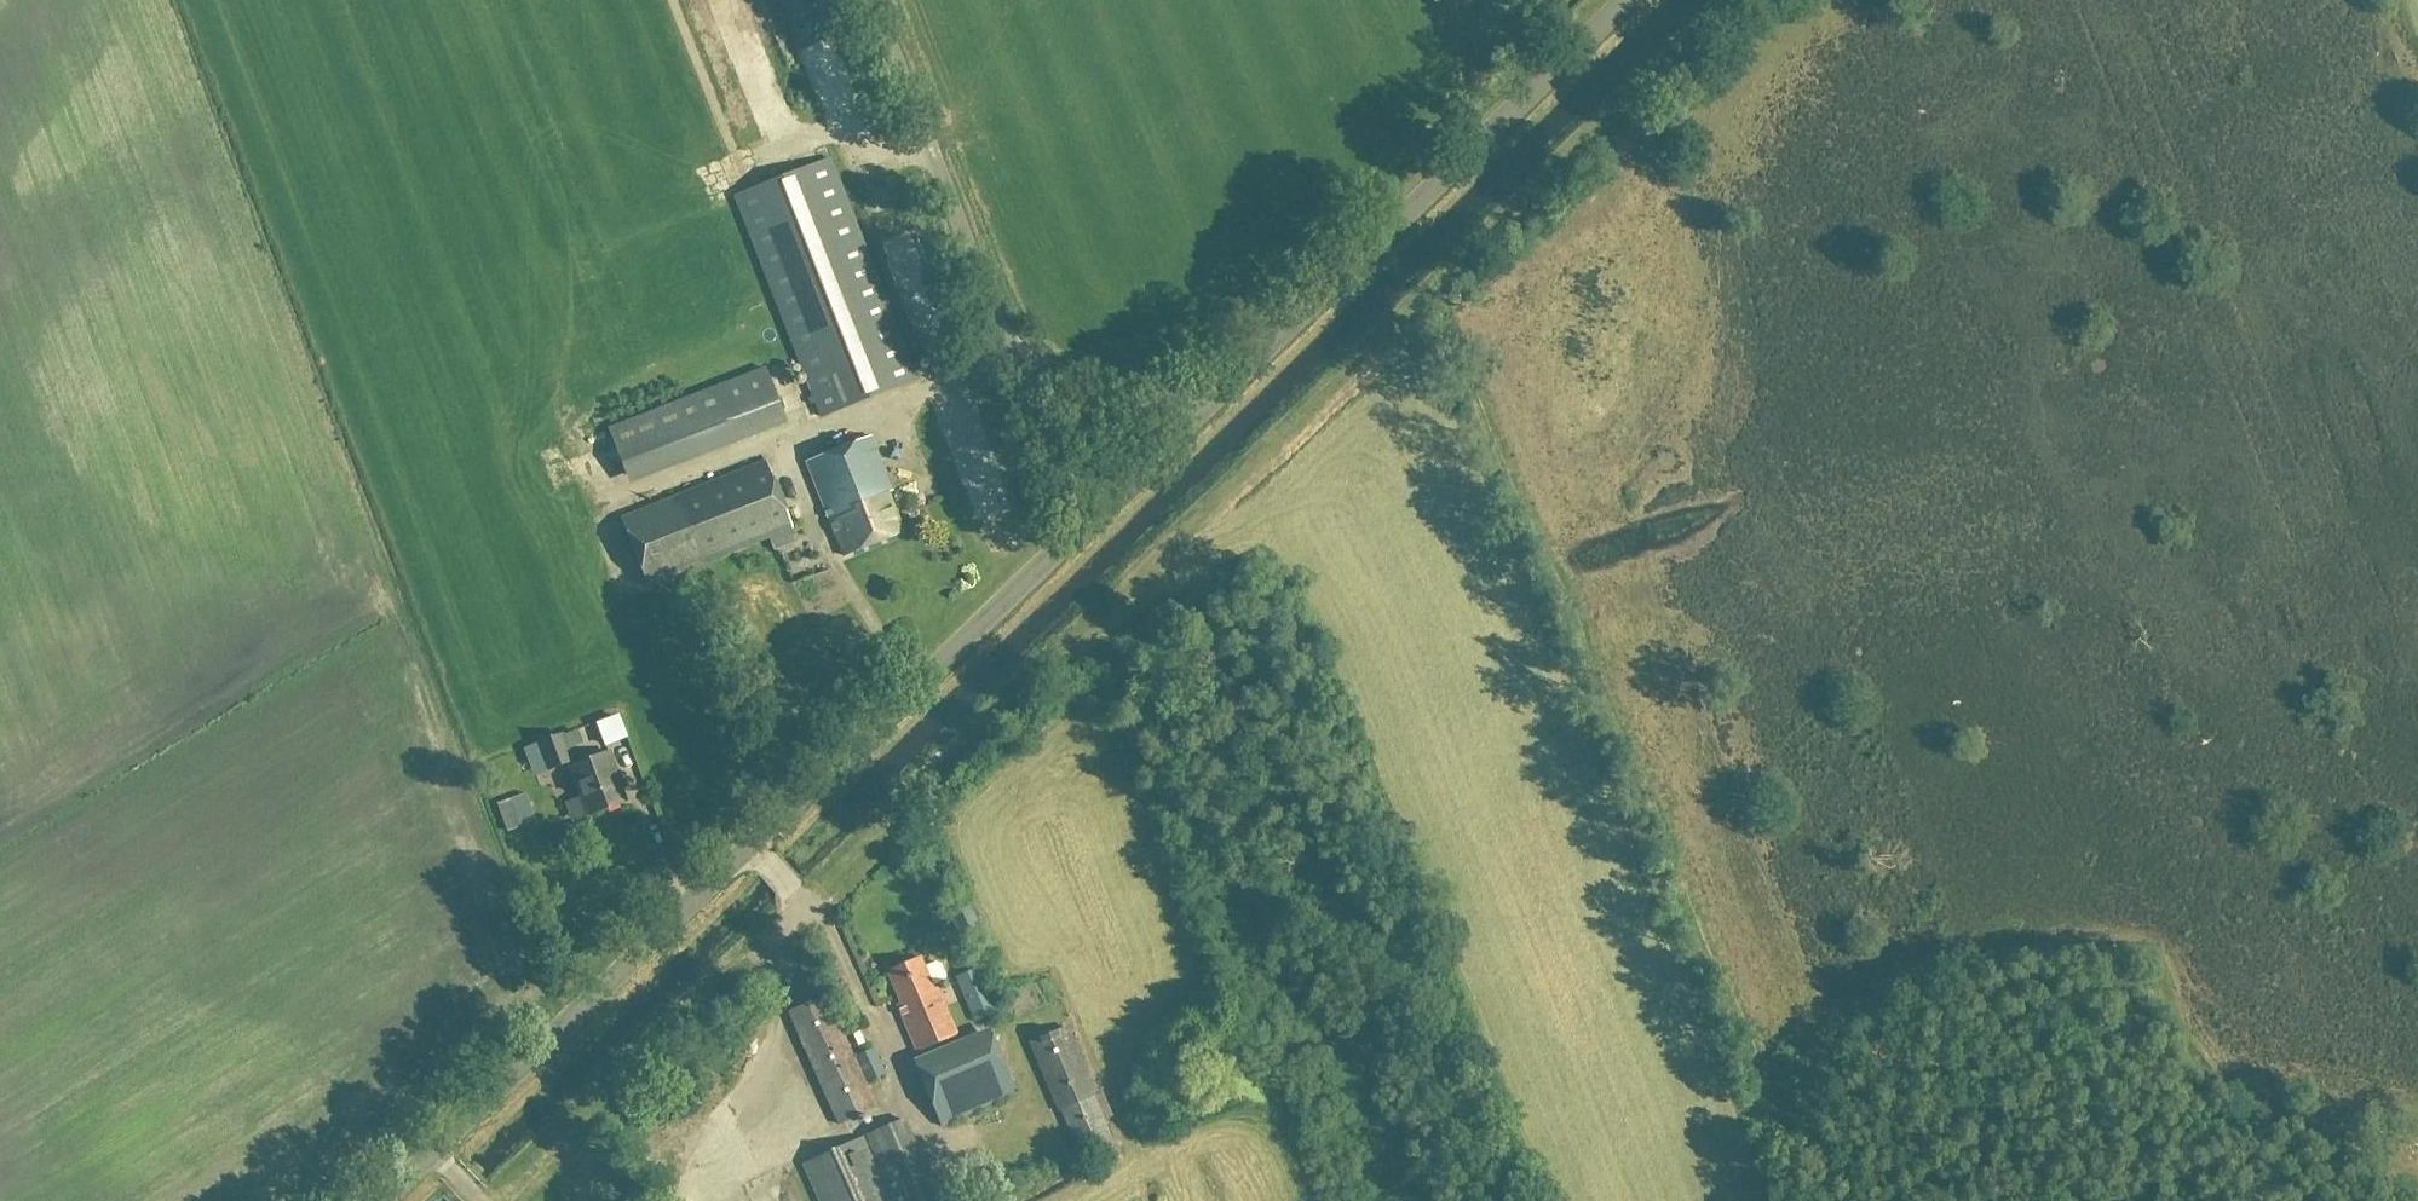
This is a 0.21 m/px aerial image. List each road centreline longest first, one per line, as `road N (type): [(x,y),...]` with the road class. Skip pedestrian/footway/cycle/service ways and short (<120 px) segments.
road 1 (unclassified): [(381,1200),(1073,525)]
road 2 (track): [(806,903),(1019,701),(1226,480),(1420,304)]
road 3 (track): [(2417,1195),(2220,1094),(2190,1057),(2137,958),(2095,945),(1956,963),(1898,983),(1835,1038),(1817,1080),(1816,1119)]
road 4 (unclassified): [(1217,392),(1626,0)]
road 5 (track): [(1420,304),(1736,0)]
road 6 (track): [(806,903),(502,1200)]
road 7 (unclassified): [(1003,345),(873,0)]
road 8 (unclassified): [(1217,392),(1163,401),(1078,389),(1003,345)]
road 9 (unclassified): [(1073,525),(1217,392)]
road 10 (unclassified): [(1073,525),(1003,345)]

